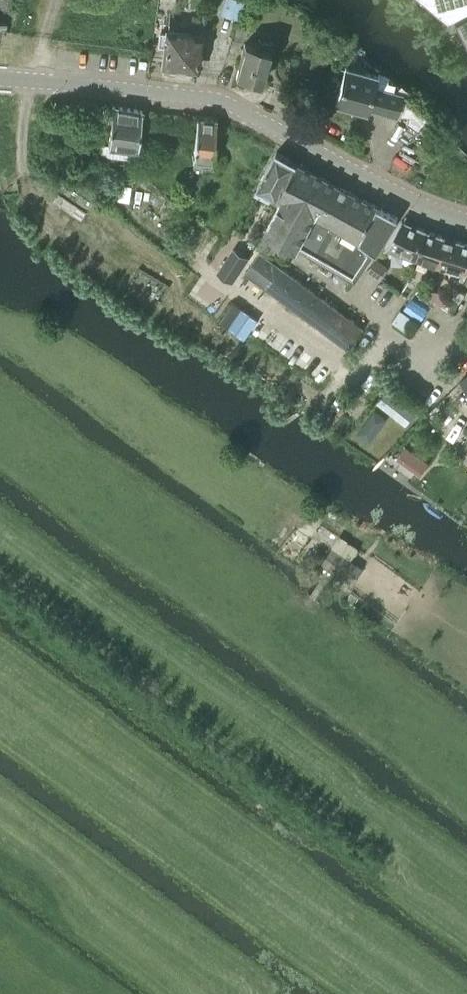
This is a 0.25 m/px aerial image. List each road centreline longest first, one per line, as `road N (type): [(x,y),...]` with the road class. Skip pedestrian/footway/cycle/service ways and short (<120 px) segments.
road 1 (unclassified): [(466,224),(224,101),(0,77)]
road 2 (unclassified): [(466,353),(390,340),(342,371),(194,258)]

